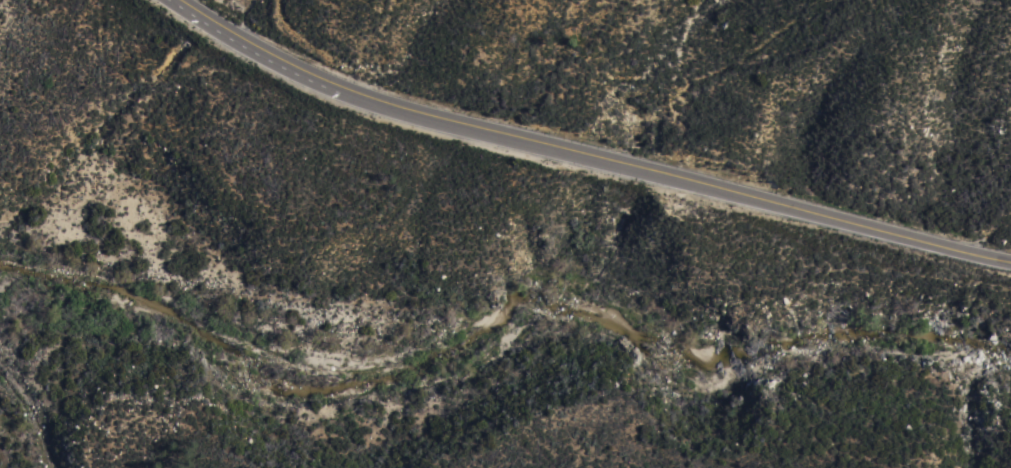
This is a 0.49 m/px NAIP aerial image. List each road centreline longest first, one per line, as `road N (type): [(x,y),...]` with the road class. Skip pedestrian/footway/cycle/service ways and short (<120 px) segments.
road 1 (secondary): [(1010,263),(396,106),(300,70),(181,0)]

